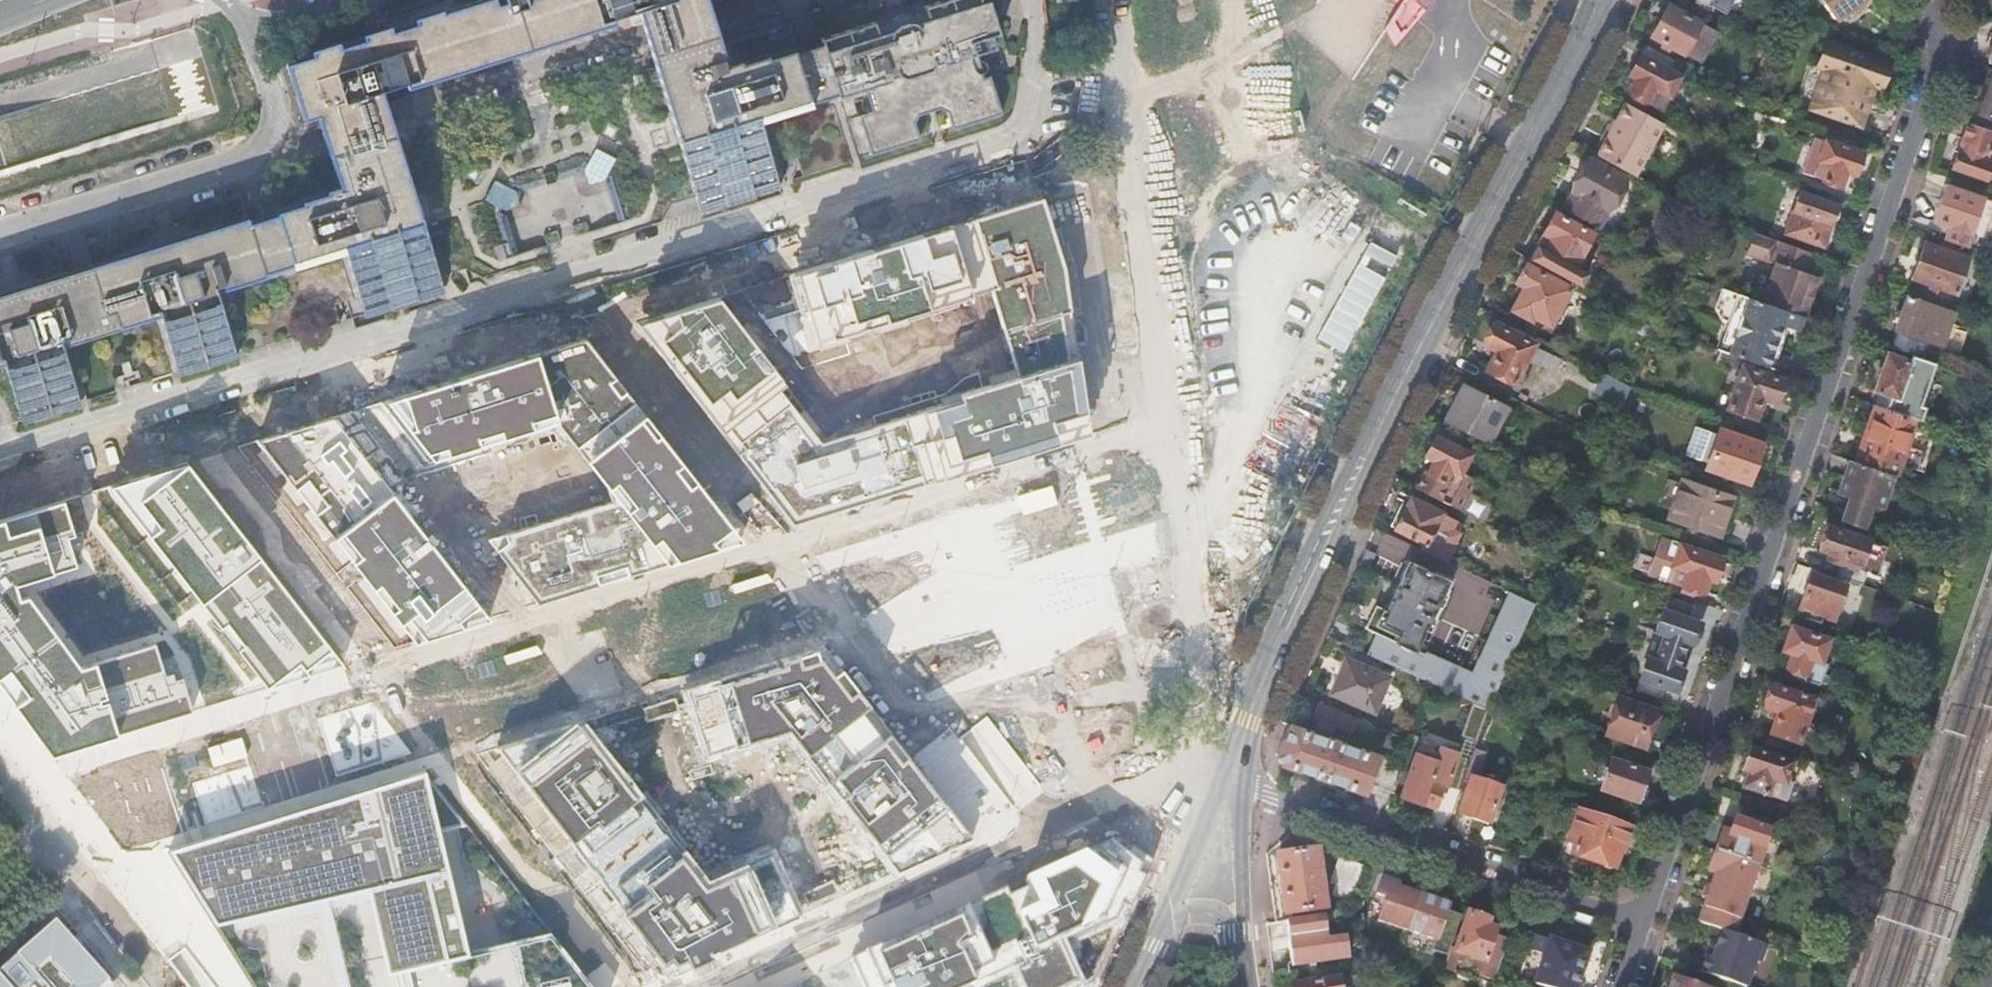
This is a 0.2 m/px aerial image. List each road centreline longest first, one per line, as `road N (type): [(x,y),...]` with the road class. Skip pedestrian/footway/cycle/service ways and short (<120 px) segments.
road 1 (residential): [(1030,0),(1022,112),(994,147),(0,452)]
road 2 (residential): [(1923,0),(1938,22),(1937,73),(1644,925)]
road 3 (residential): [(1235,778),(1266,666),(1375,431),(1601,0)]
road 4 (residential): [(1235,778),(1193,770),(700,986)]
road 5 (residential): [(761,0),(277,148)]
road 6 (residential): [(1644,925),(1235,778)]
road 7 (residential): [(0,230),(277,148)]
road 8 (residential): [(49,833),(166,986)]
road 9 (residential): [(1243,943),(1235,778)]
road 10 (residential): [(1235,778),(1214,805),(1164,924)]
road 11 (residential): [(260,30),(384,0)]

